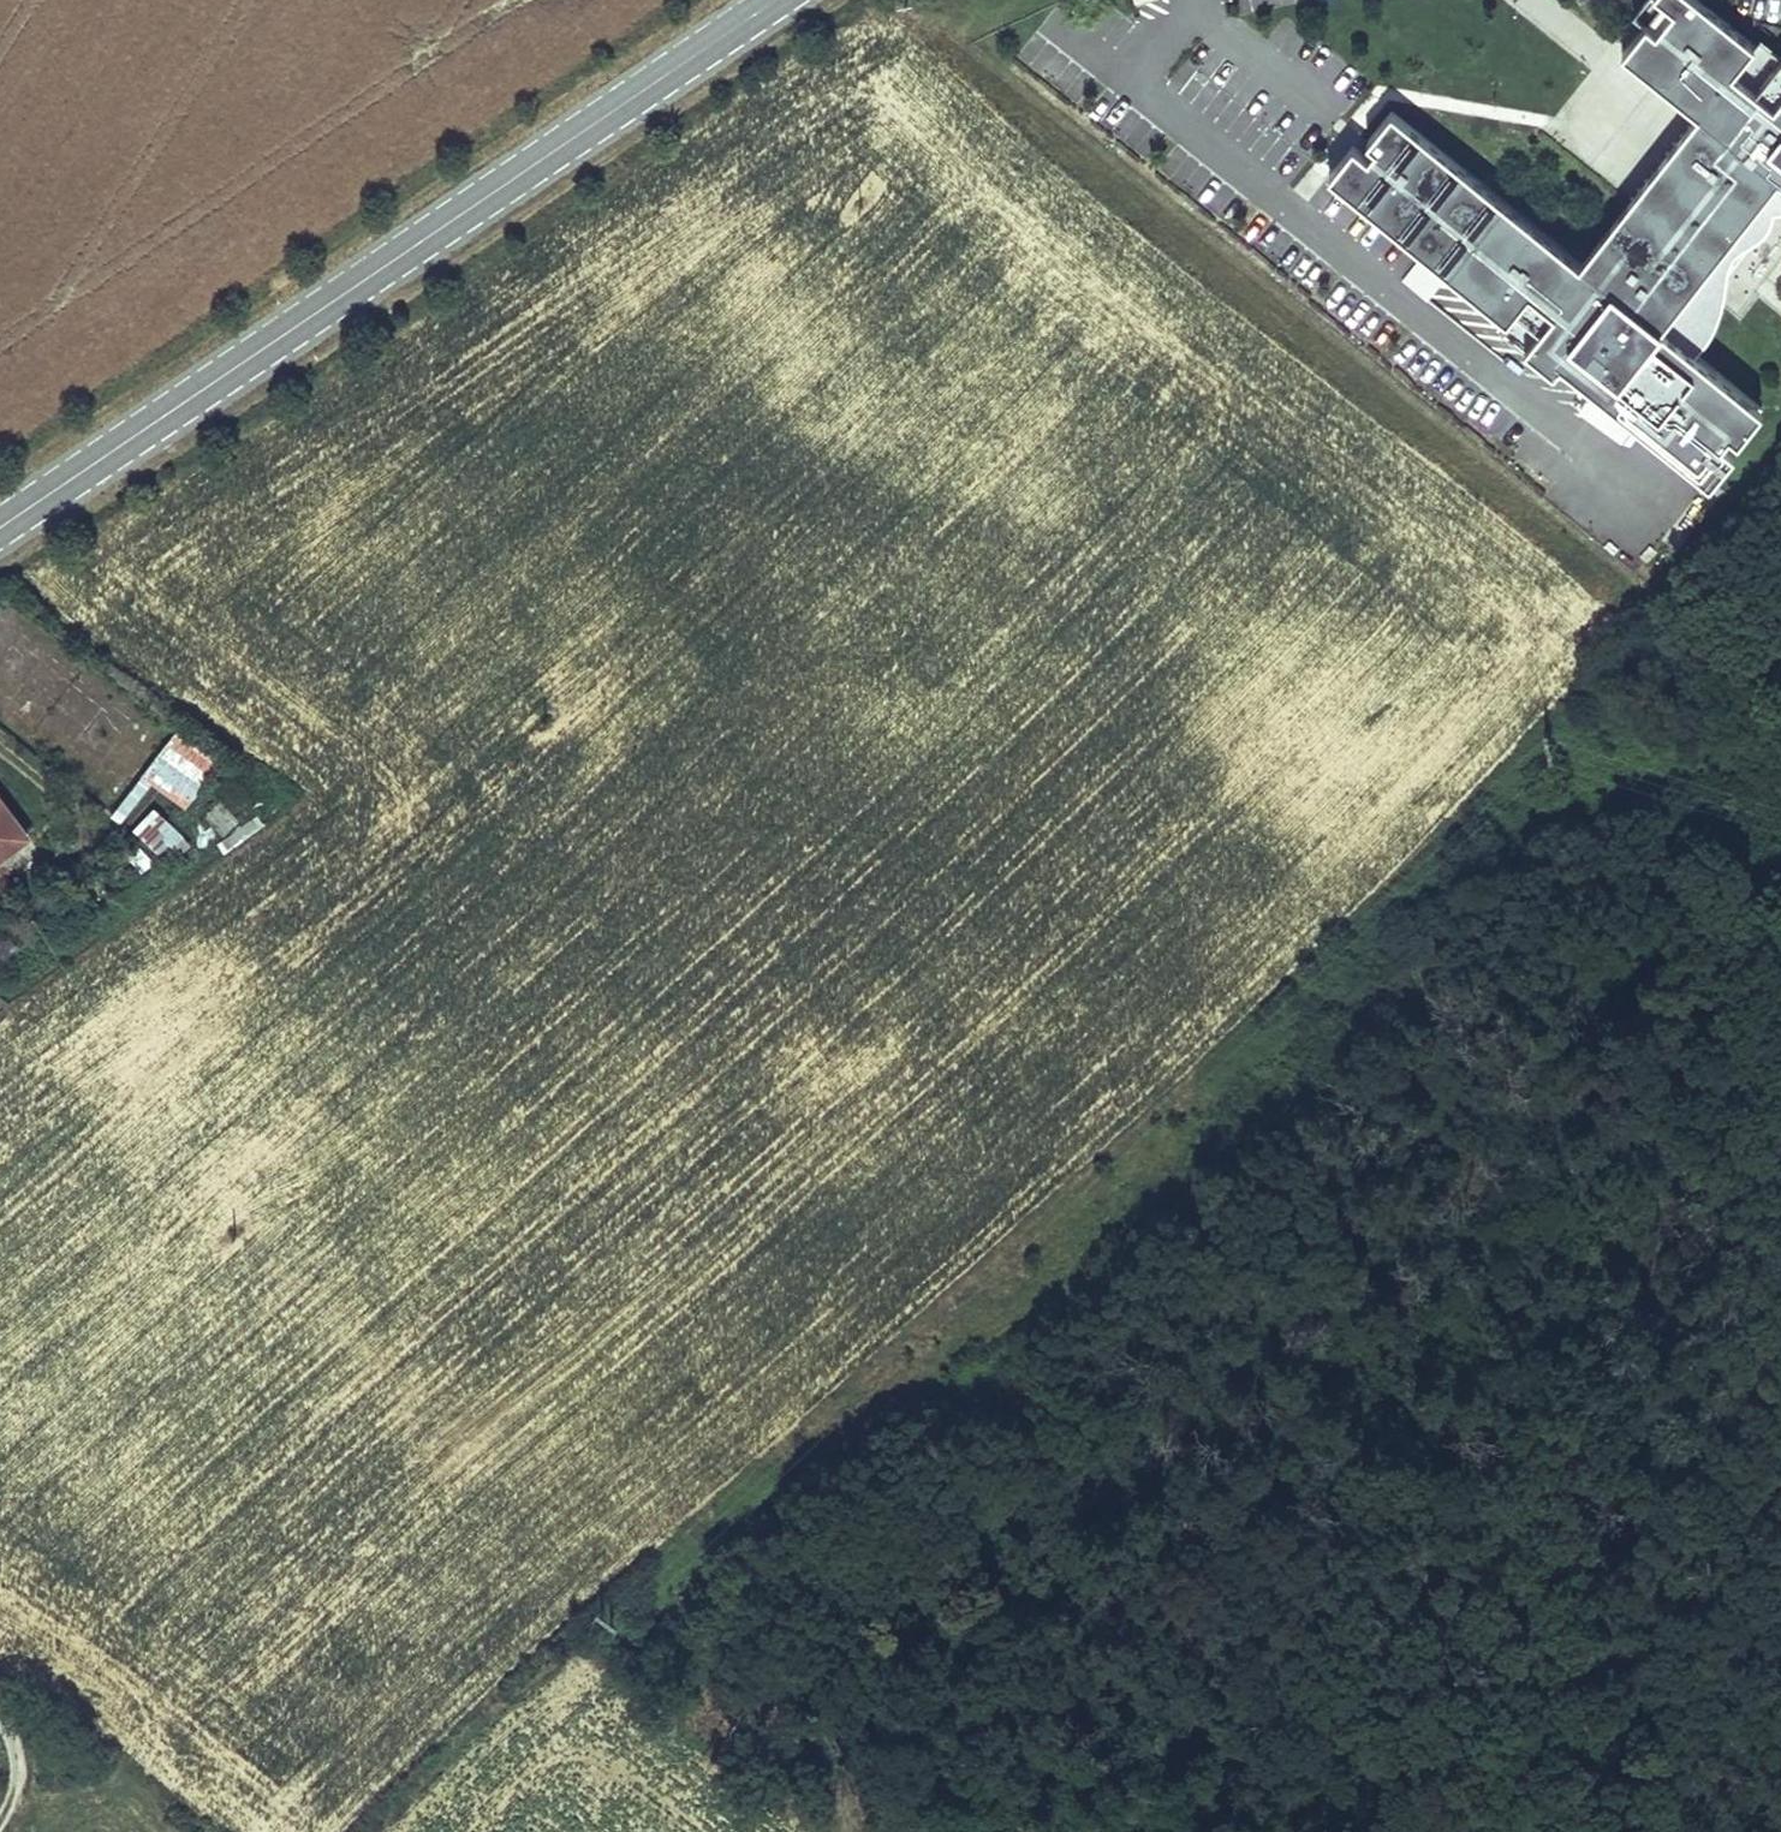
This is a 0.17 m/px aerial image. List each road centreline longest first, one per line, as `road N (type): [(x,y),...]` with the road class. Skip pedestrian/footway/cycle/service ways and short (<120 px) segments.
road 1 (secondary): [(0,528),(775,0)]

